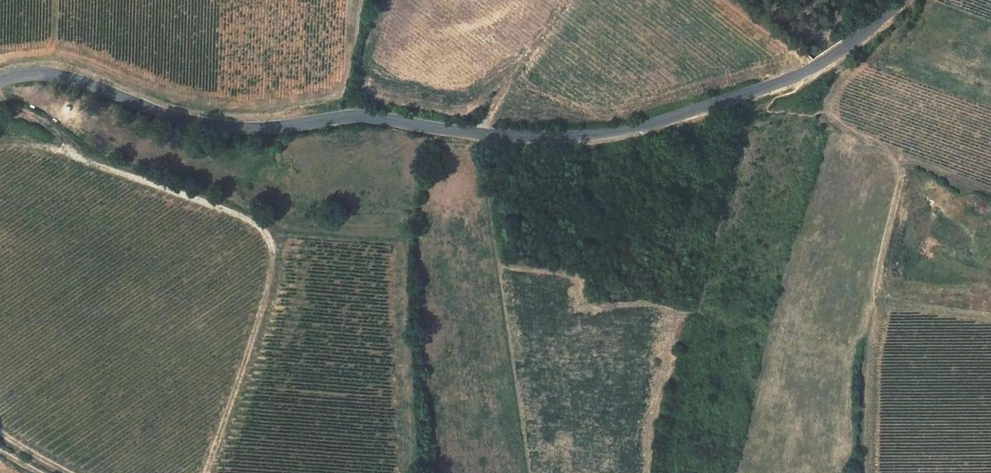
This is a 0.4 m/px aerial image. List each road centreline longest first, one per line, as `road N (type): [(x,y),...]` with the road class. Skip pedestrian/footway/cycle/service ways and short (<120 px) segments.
road 1 (tertiary): [(0,81),(75,76),(167,115),(226,127),(350,116),(460,132),(610,132),(804,73),(902,0)]
road 2 (track): [(209,472),(263,305),(270,268),(264,229),(48,153),(0,154)]
road 3 (track): [(990,192),(834,123),(831,96),(851,69)]

